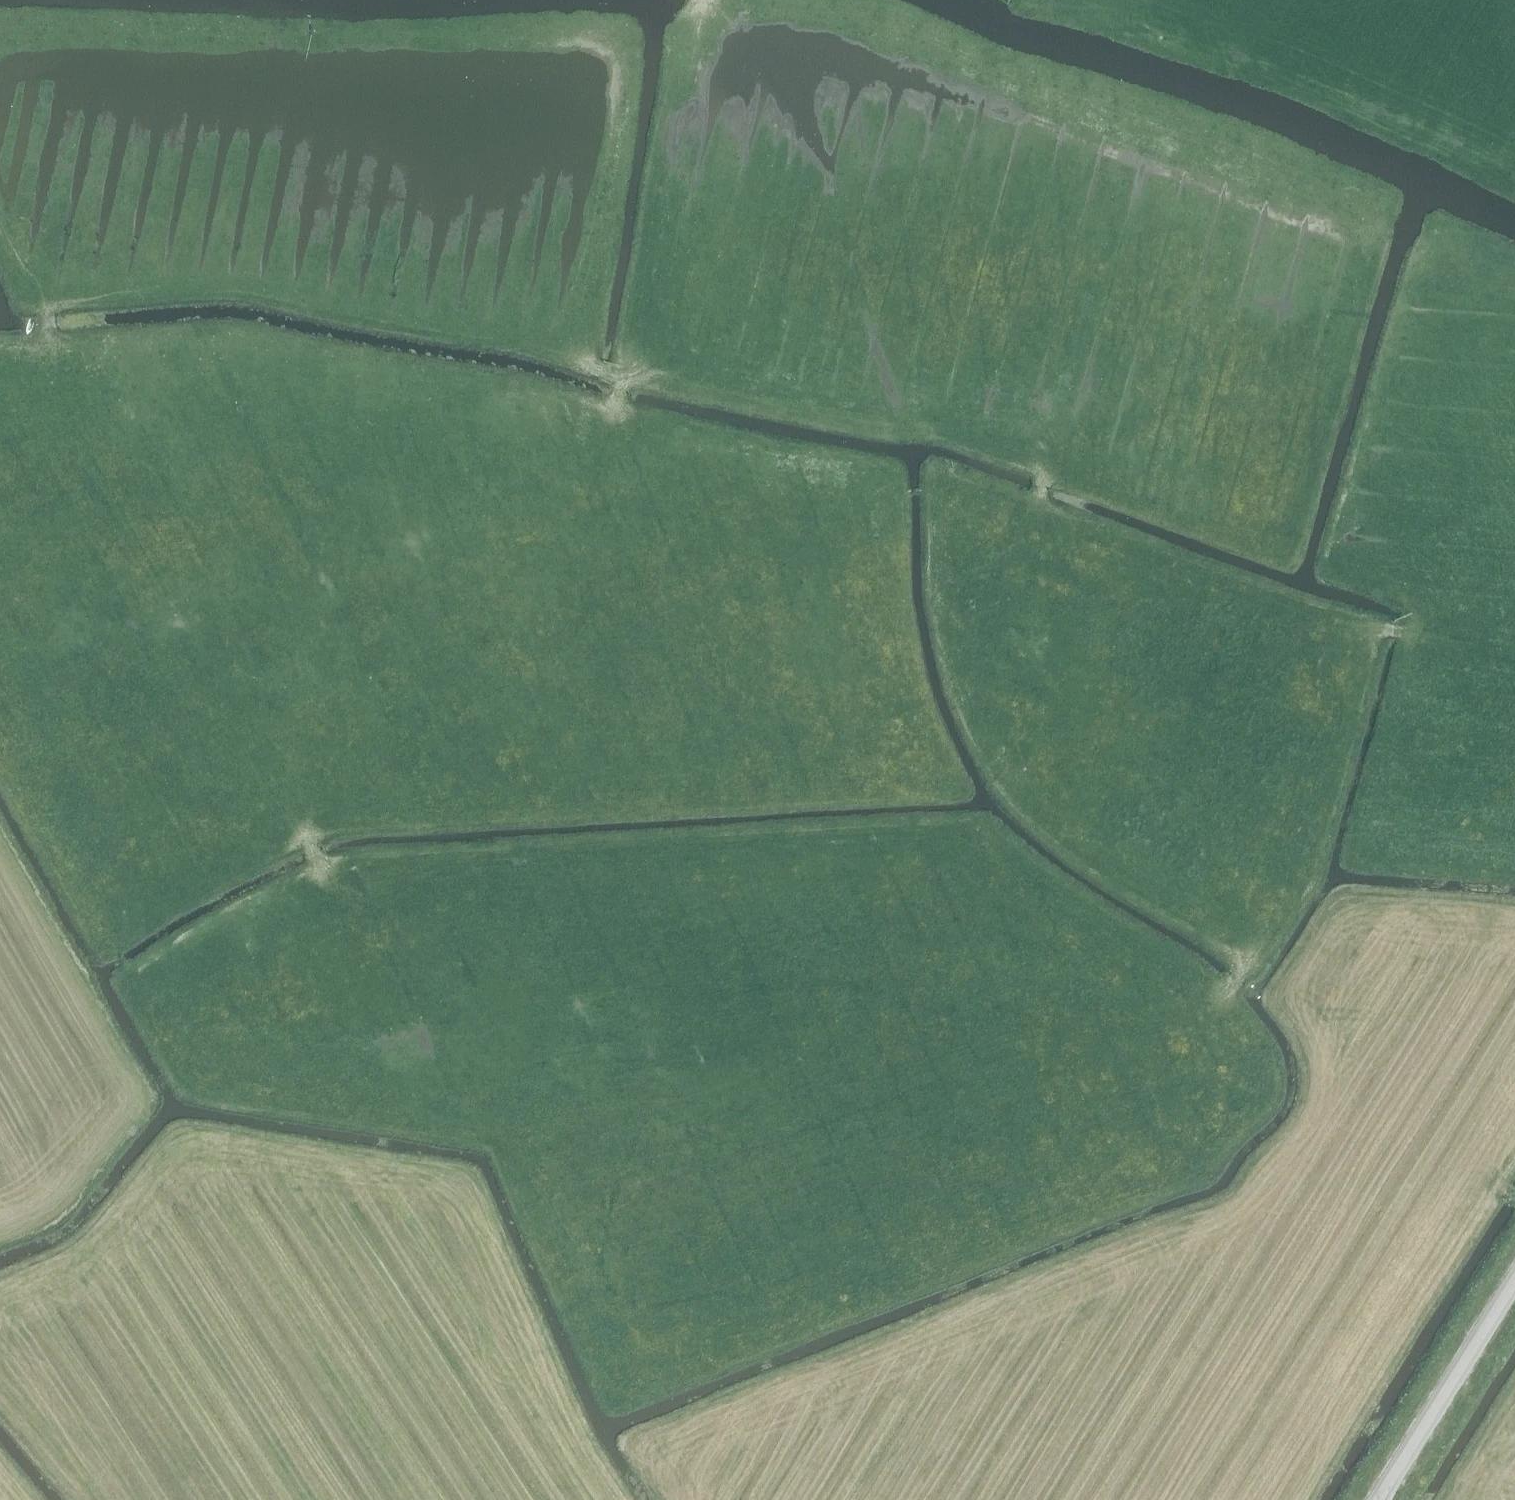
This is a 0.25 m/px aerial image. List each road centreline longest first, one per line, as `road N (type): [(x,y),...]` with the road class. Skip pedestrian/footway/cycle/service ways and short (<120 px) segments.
road 1 (tertiary): [(1384,1499),(1514,1283)]

